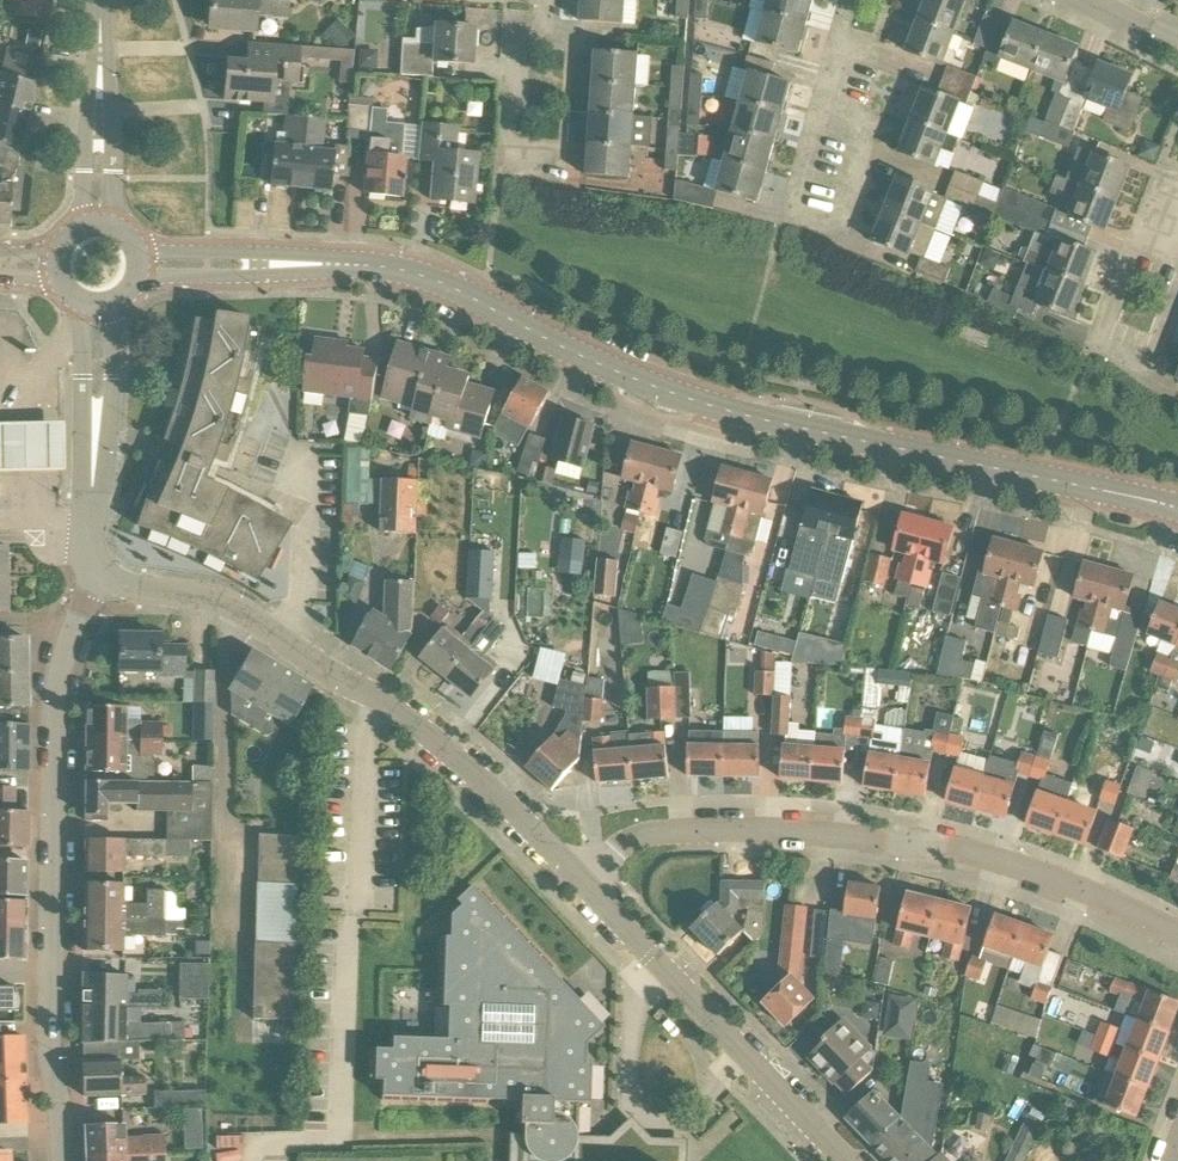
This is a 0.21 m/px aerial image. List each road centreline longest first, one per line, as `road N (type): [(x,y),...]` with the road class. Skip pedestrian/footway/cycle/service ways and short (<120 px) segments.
road 1 (tertiary): [(1177,507),(701,404),(406,269),(137,264)]
road 2 (residential): [(1177,936),(1056,878),(909,840),(764,824),(686,823),(626,833),(571,875)]
road 3 (residential): [(63,1160),(57,1044),(66,662),(104,575)]
road 4 (residential): [(571,875),(475,775),(244,614),(104,575)]
road 5 (residential): [(846,1160),(571,875)]
road 6 (residential): [(104,575),(92,546),(100,307)]
road 7 (residential): [(788,221),(851,0)]
road 8 (residential): [(95,223),(98,0)]
road 9 (residential): [(511,195),(518,59),(535,27),(536,0)]
road 10 (residential): [(1097,338),(1133,248),(1177,199)]

